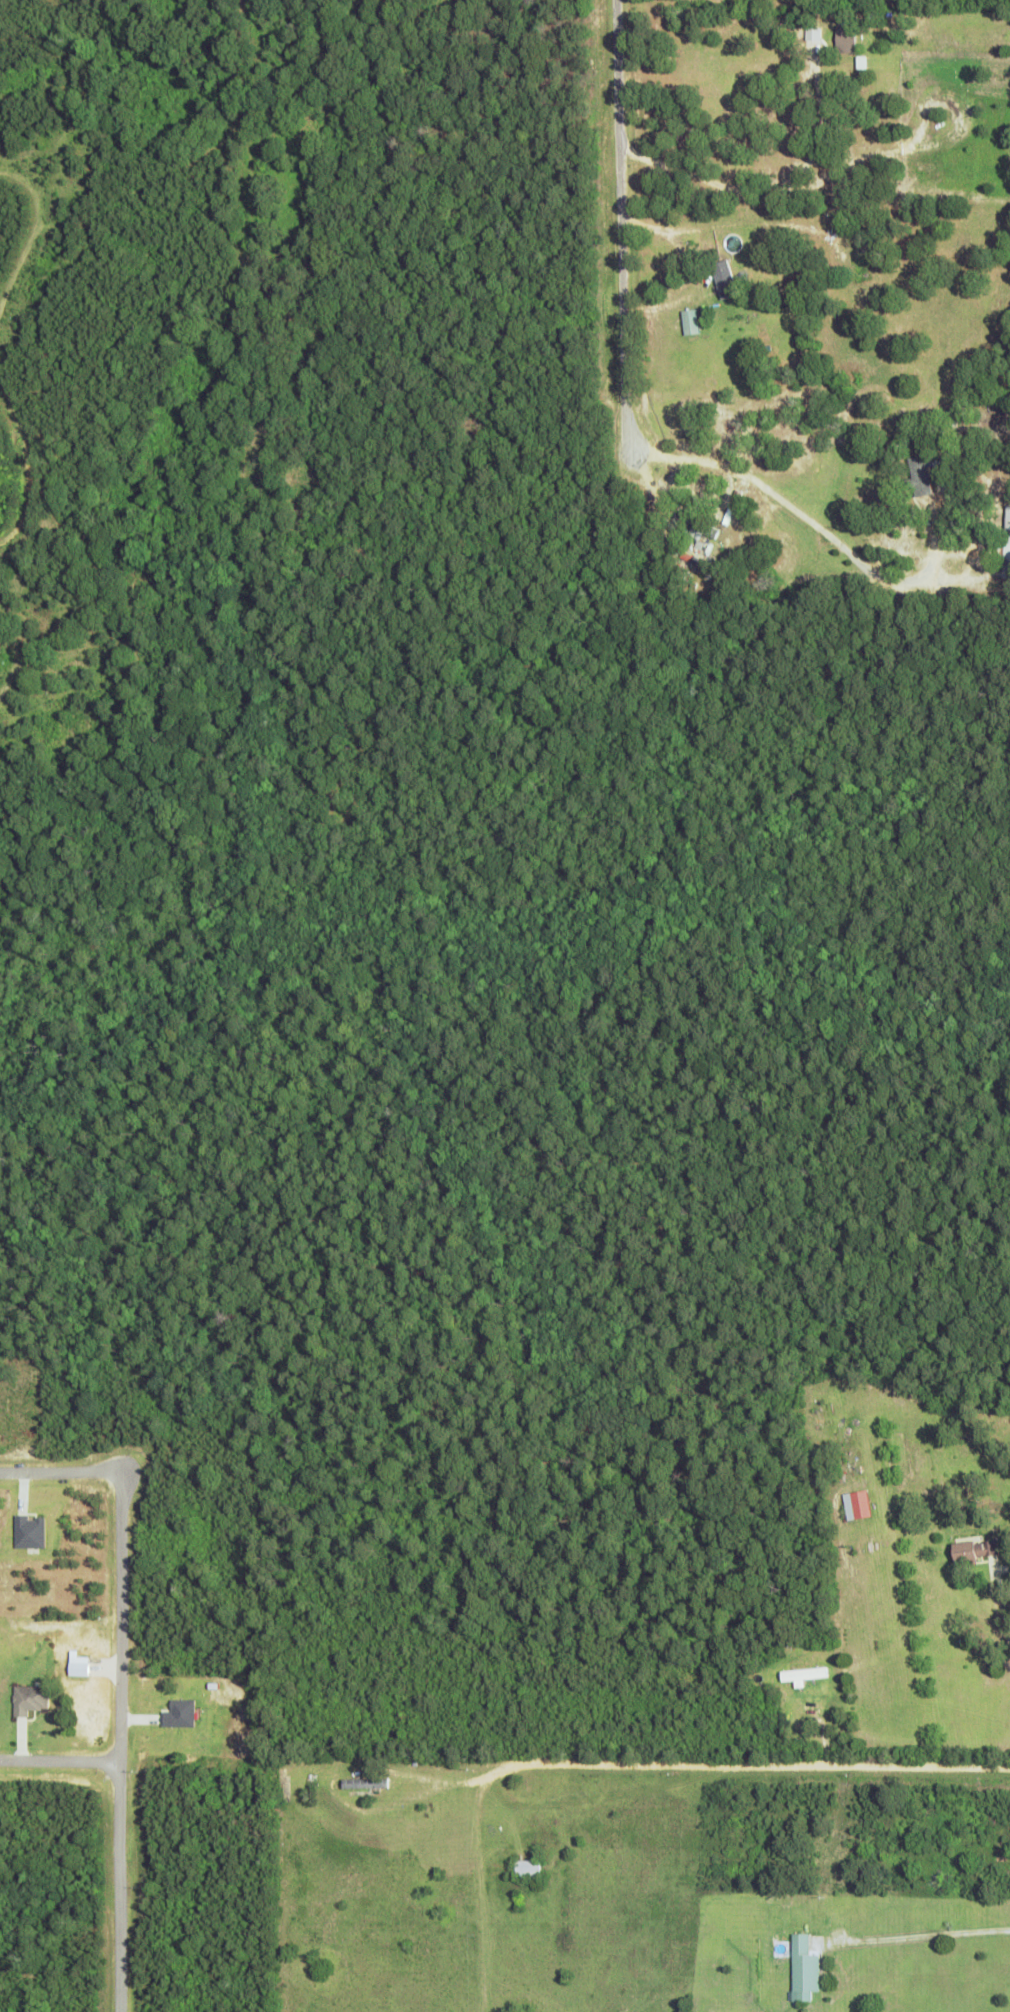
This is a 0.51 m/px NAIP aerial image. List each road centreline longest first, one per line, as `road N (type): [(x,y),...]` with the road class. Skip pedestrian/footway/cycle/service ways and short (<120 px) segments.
road 1 (residential): [(612,0),(616,404),(629,445)]
road 2 (residential): [(119,1763),(119,1488),(98,1471),(0,1471)]
road 3 (residential): [(118,2011),(119,1763)]

